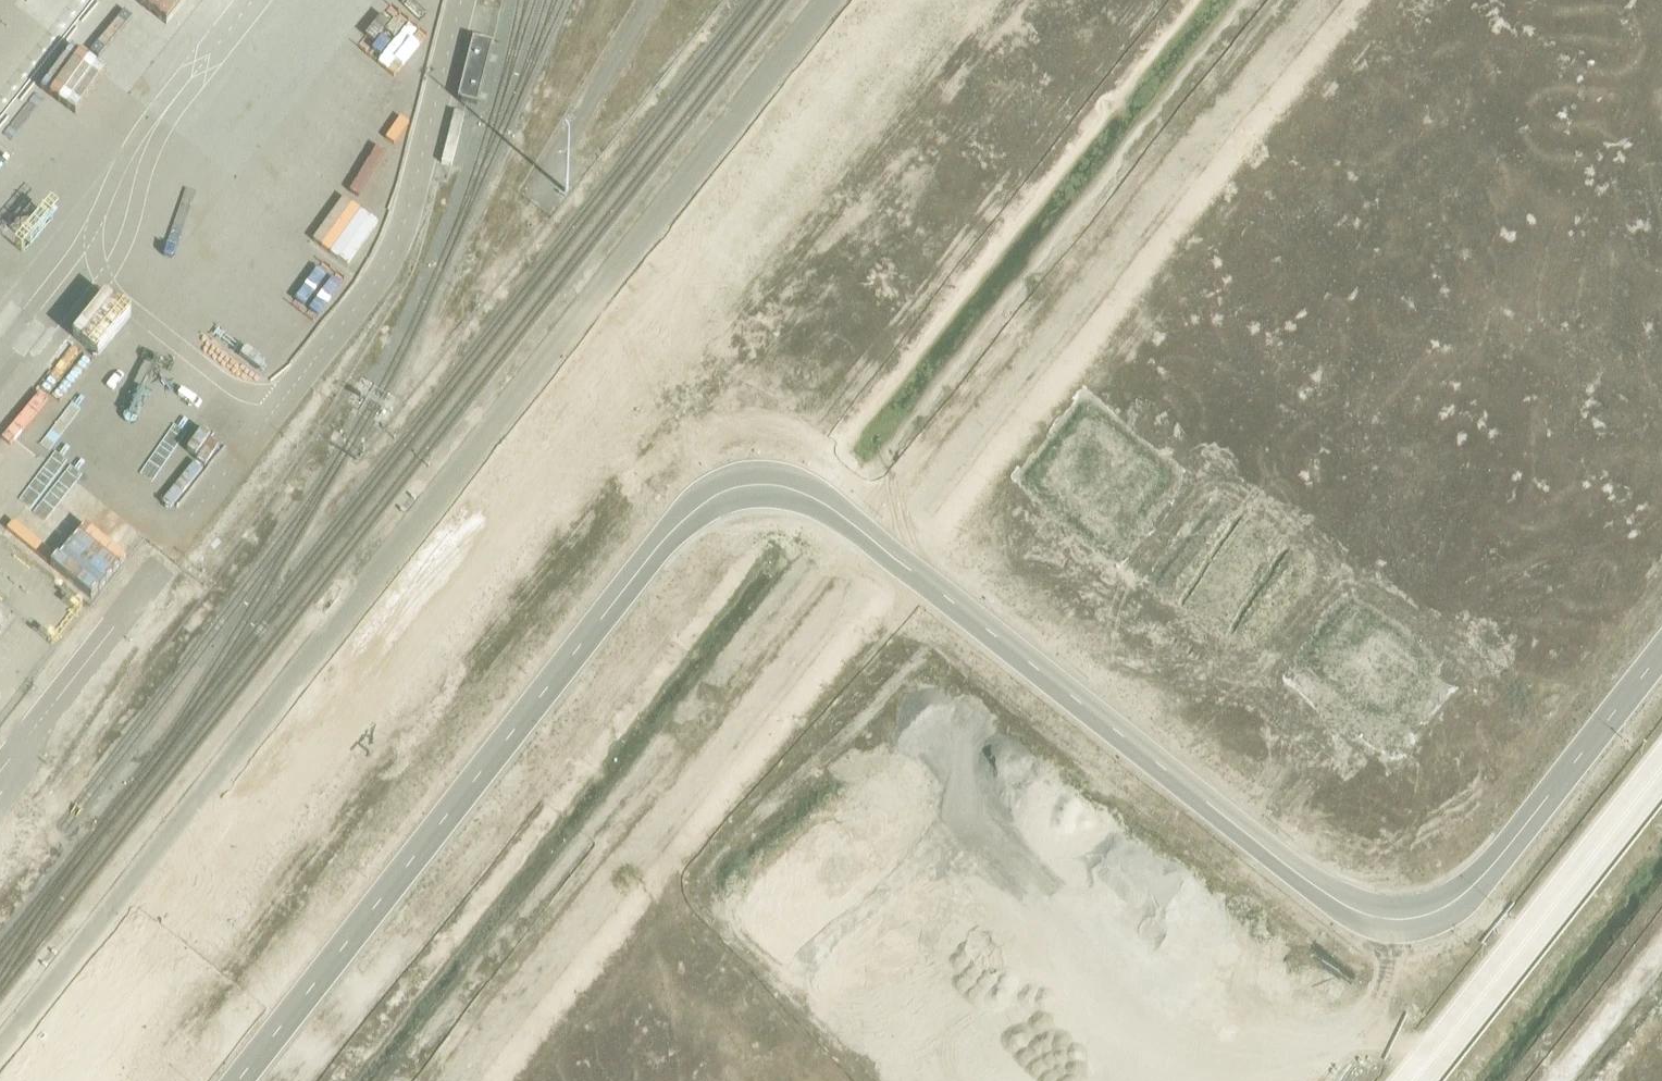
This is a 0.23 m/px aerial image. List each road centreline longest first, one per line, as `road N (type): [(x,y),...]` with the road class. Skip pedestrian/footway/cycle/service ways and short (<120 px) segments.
road 1 (unclassified): [(241,1080),(665,539),(742,488),(786,490),(835,513),(1302,879),(1374,919),(1407,920),(1460,900),(1661,654)]

